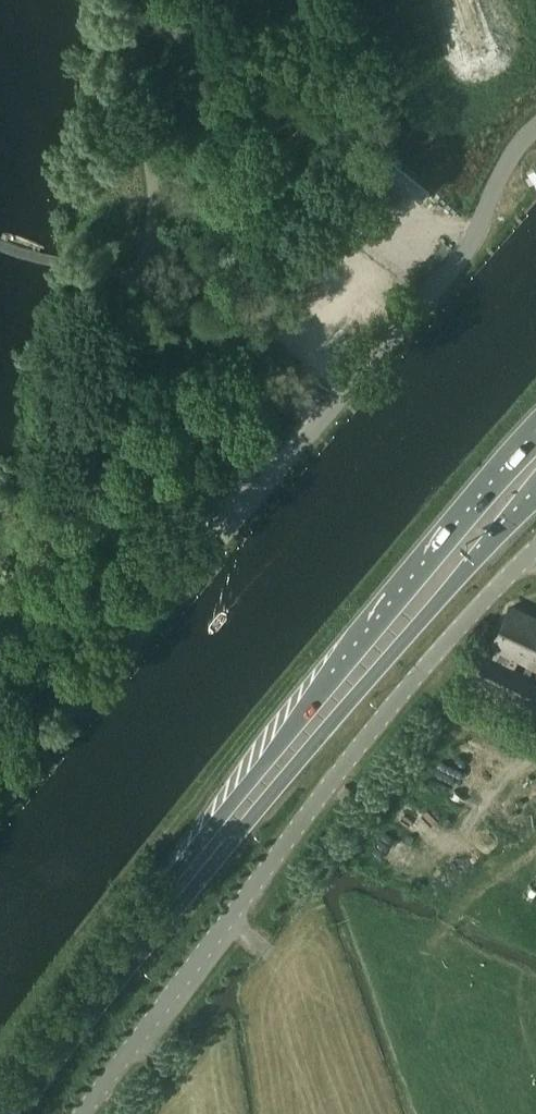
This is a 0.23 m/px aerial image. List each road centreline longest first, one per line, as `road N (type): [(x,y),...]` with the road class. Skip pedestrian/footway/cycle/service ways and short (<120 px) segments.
road 1 (unclassified): [(77,1113),(445,638),(535,552)]
road 2 (primary): [(535,435),(349,651),(157,893),(143,929)]
road 3 (primary): [(143,929),(172,916),(535,489)]
road 4 (unclassified): [(345,389),(475,240),(535,128)]
road 5 (primary): [(13,1113),(143,929)]

